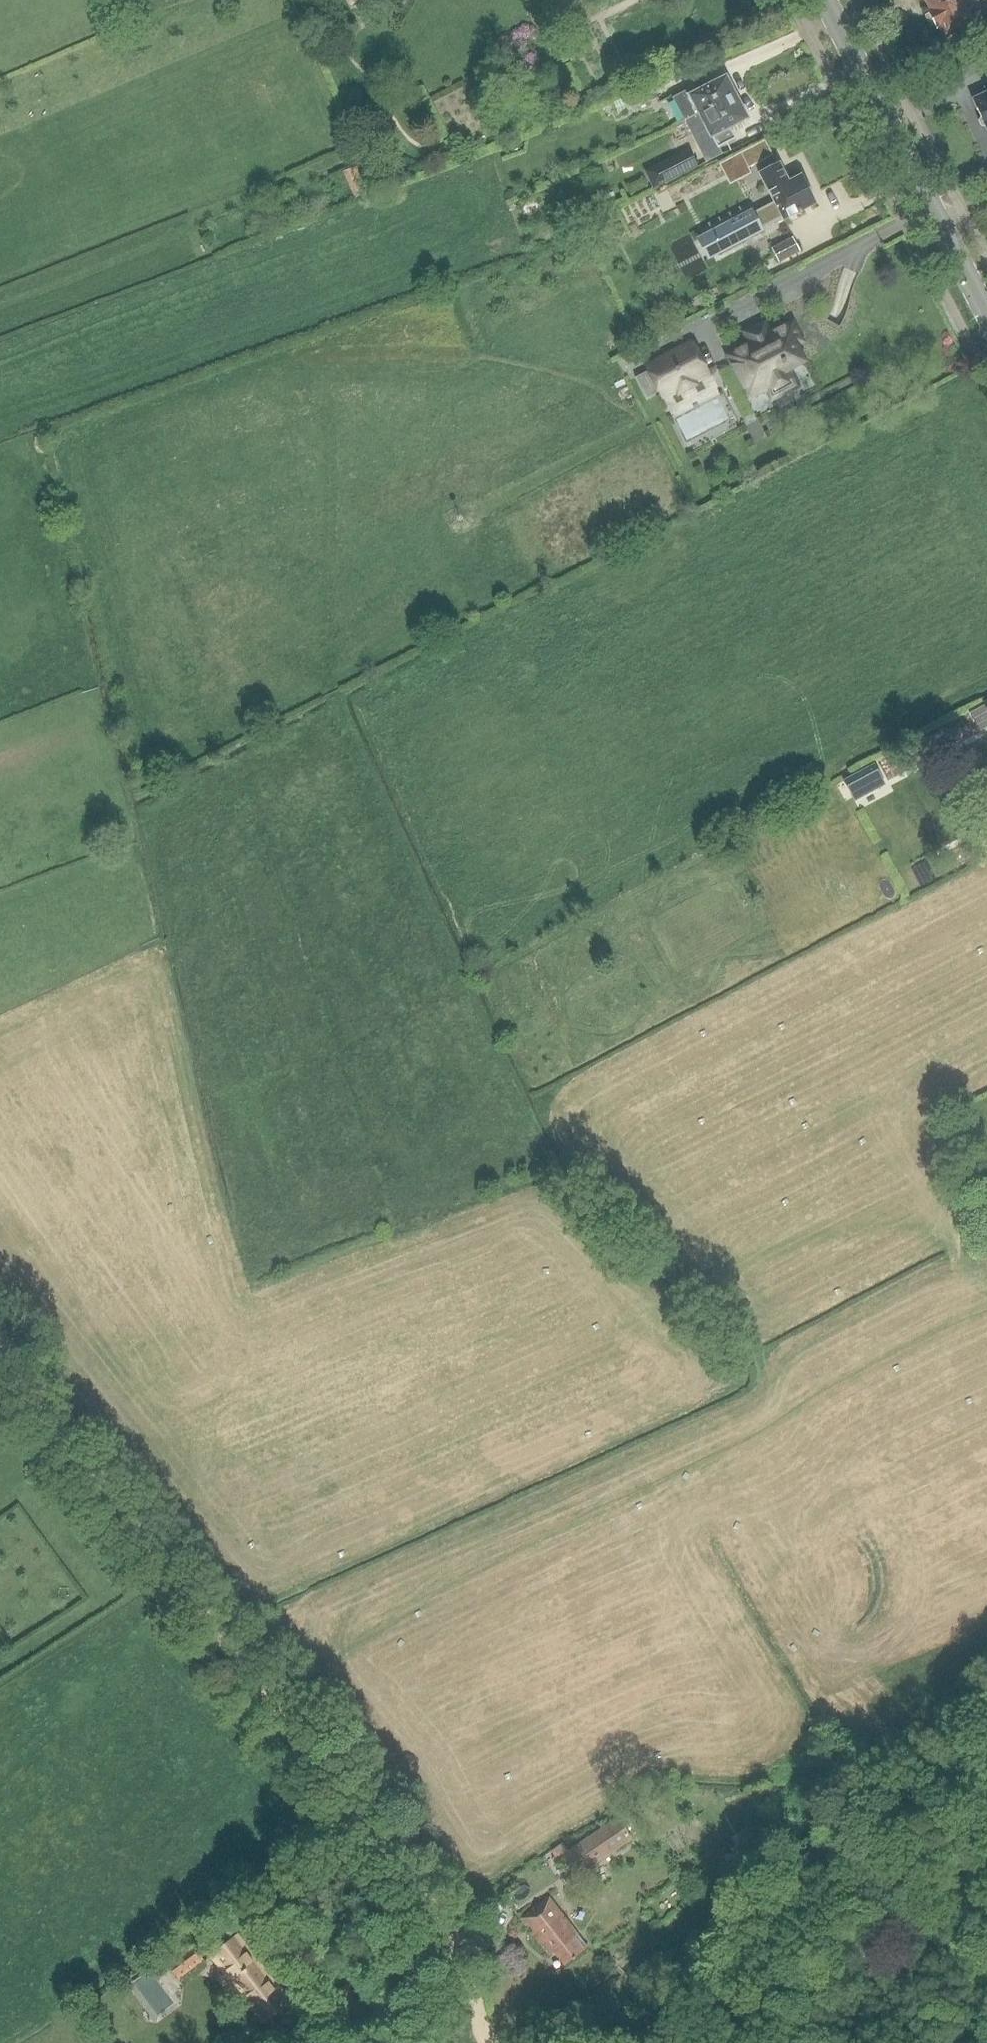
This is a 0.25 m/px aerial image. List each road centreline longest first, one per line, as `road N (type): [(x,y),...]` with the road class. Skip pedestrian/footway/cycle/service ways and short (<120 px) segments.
road 1 (track): [(0,1337),(437,1901),(485,2042)]
road 2 (secondary): [(986,317),(822,0)]

